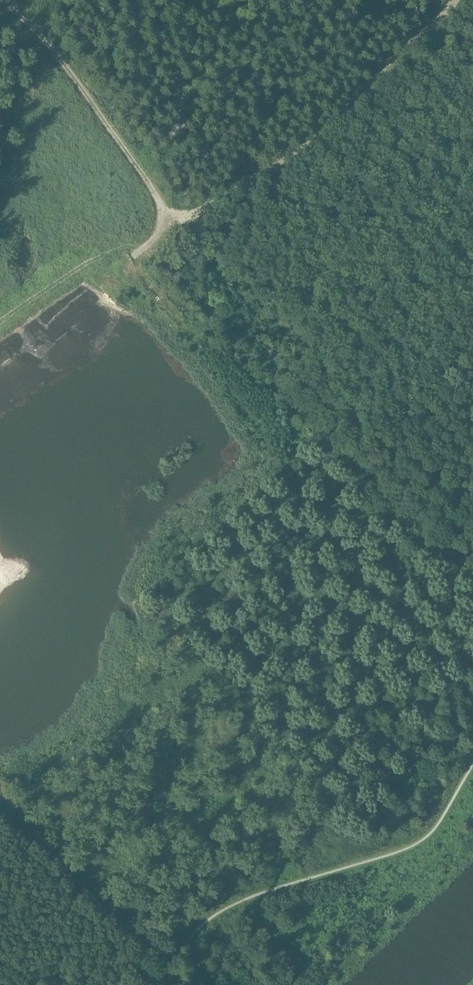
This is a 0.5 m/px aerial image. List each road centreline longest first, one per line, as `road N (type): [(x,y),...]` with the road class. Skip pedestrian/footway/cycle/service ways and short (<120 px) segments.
road 1 (track): [(126,264),(162,231),(165,214),(49,48)]
road 2 (track): [(126,264),(241,395),(269,440)]
road 3 (track): [(8,807),(156,964)]
road 4 (track): [(126,264),(89,228),(29,203),(16,205),(0,232)]

